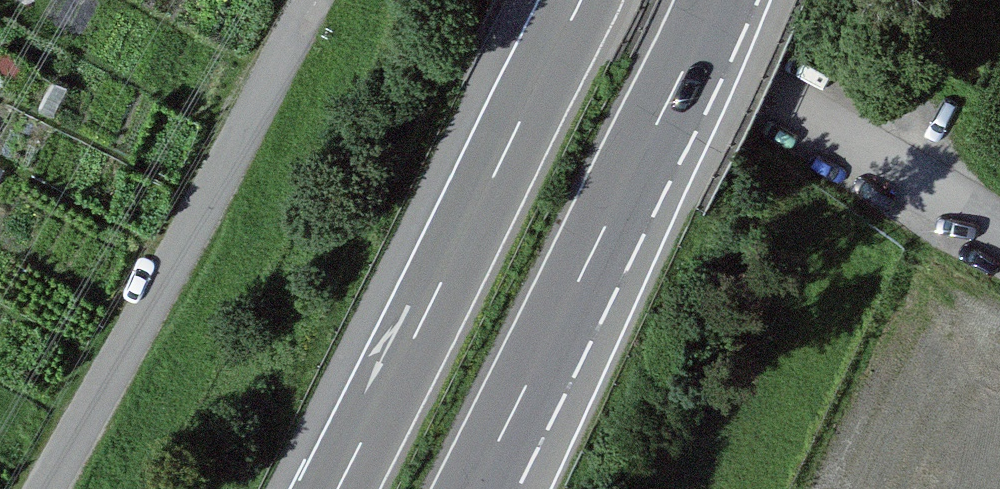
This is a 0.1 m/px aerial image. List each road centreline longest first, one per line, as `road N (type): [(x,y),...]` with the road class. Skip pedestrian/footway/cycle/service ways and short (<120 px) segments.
road 1 (unclassified): [(43,488),(320,0)]
road 2 (motorway): [(484,488),(726,0)]
road 3 (motorway): [(587,0),(349,488)]
road 4 (unclassified): [(605,0),(999,221)]

